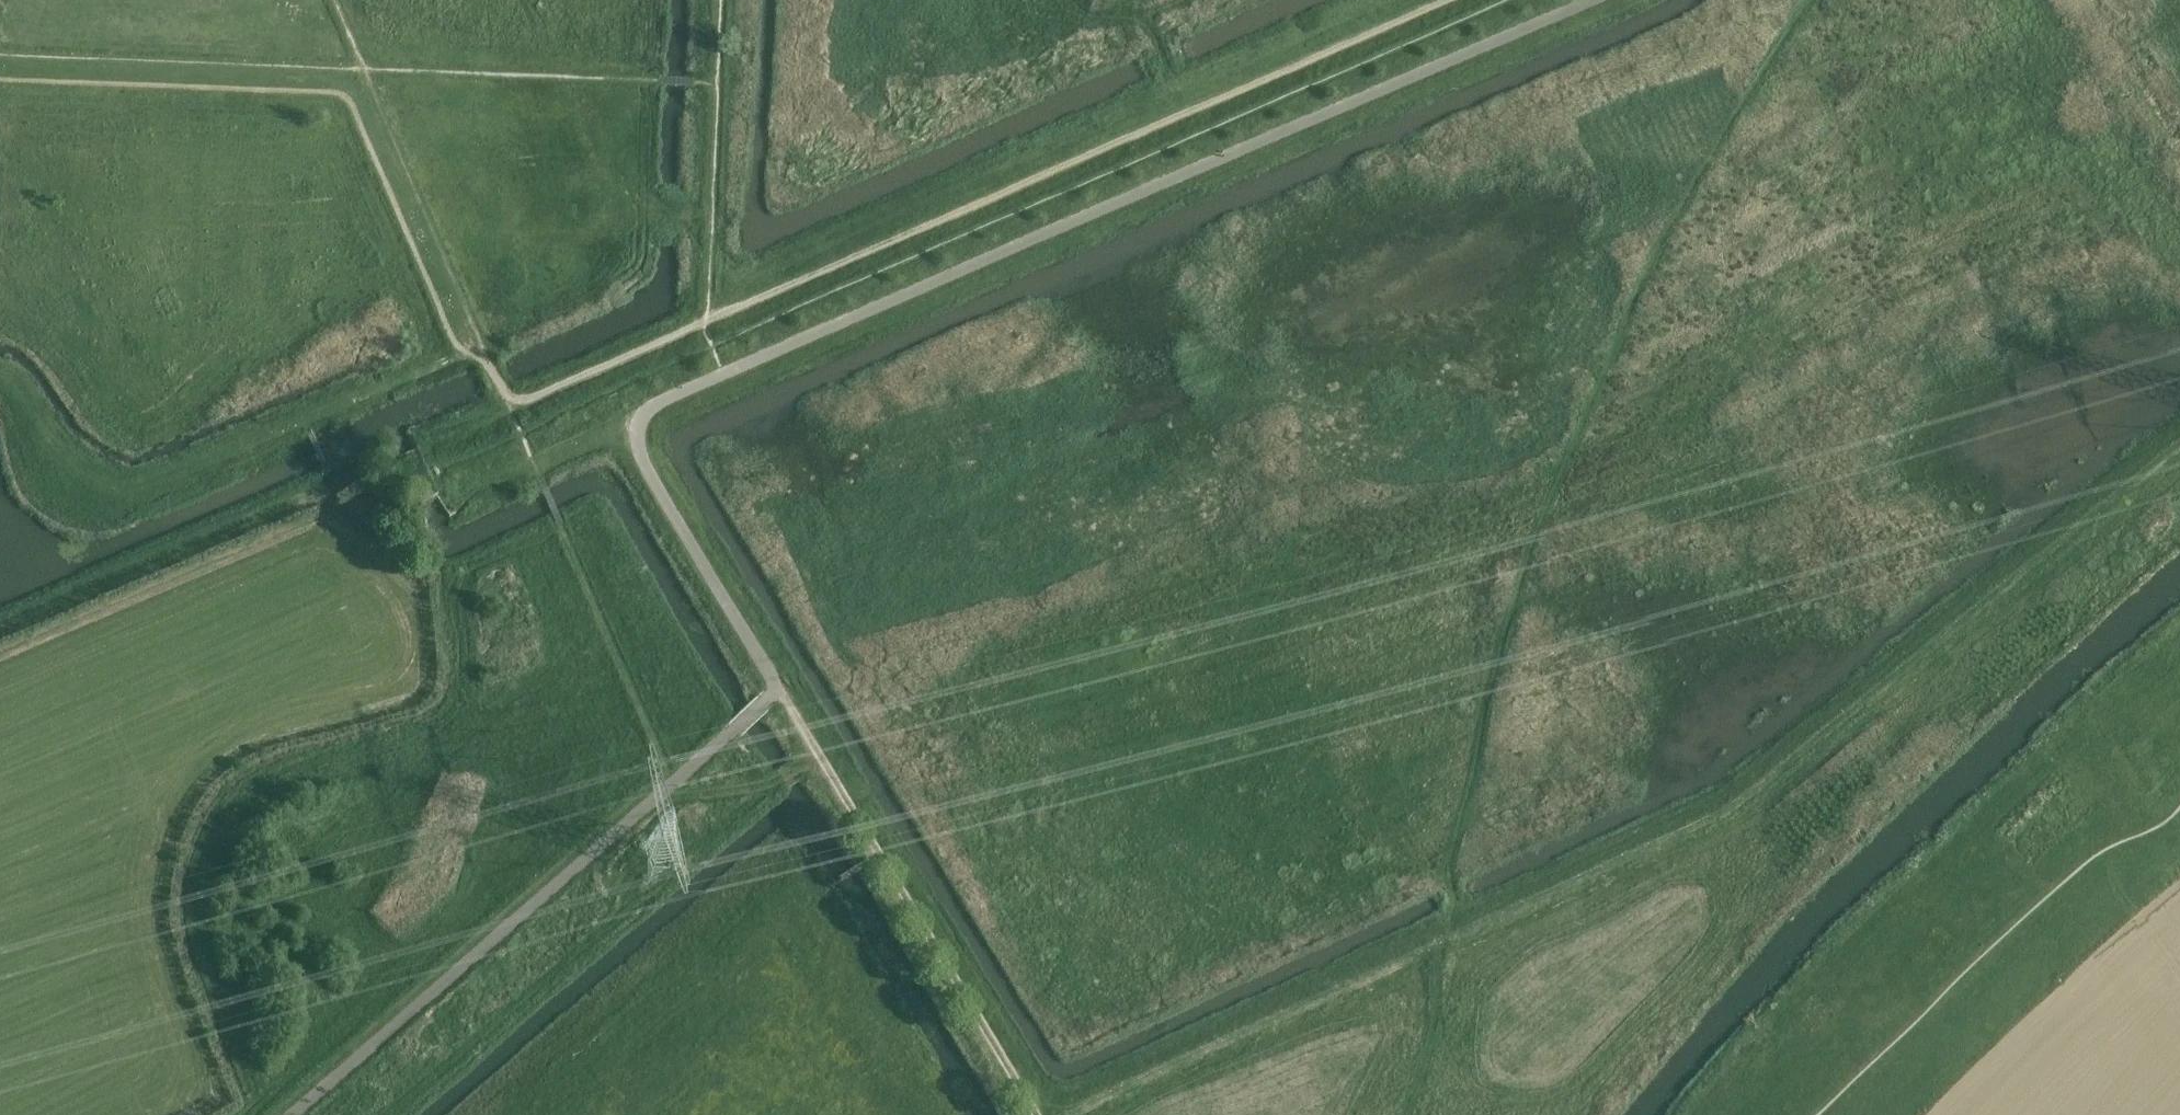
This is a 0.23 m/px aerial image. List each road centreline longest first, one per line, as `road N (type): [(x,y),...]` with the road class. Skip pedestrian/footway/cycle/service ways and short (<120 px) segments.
road 1 (track): [(1031,1114),(775,688)]
road 2 (track): [(822,764),(744,792),(659,795)]

